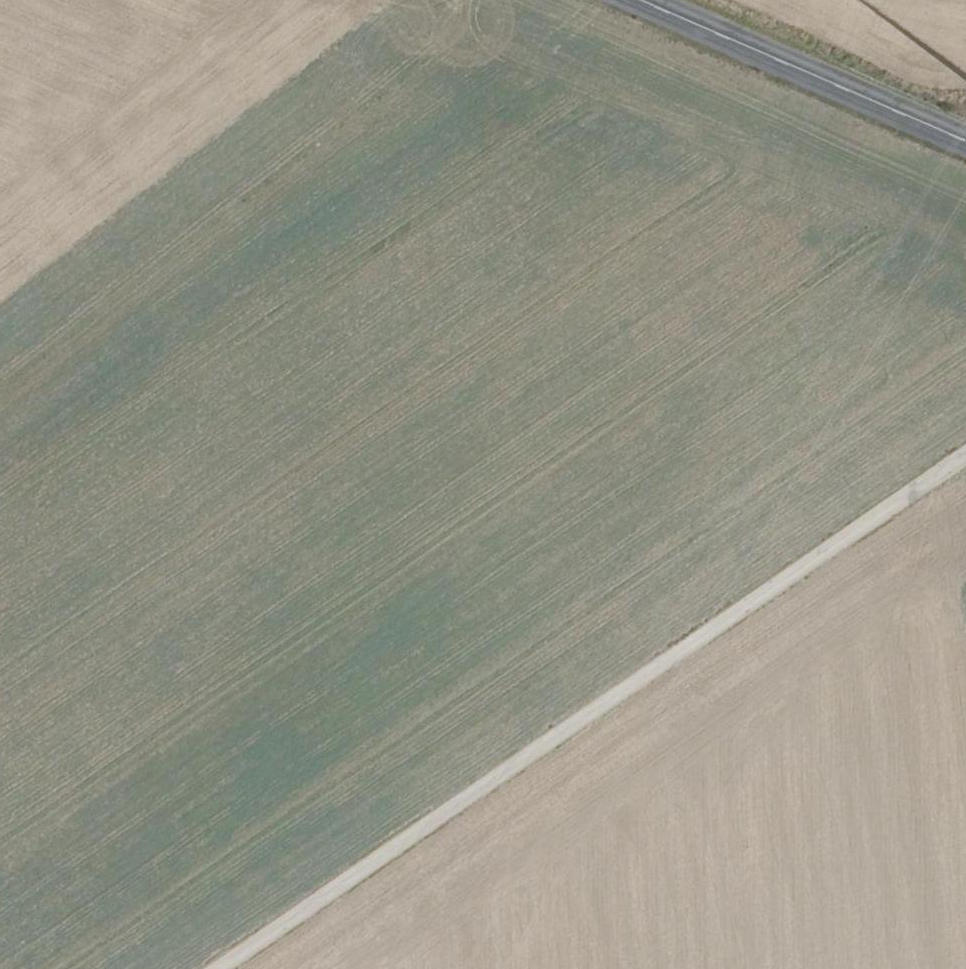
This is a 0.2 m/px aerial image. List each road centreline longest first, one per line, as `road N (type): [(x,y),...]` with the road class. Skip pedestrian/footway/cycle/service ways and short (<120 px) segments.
road 1 (track): [(220,968),(965,465)]
road 2 (secondary): [(965,139),(648,0)]

